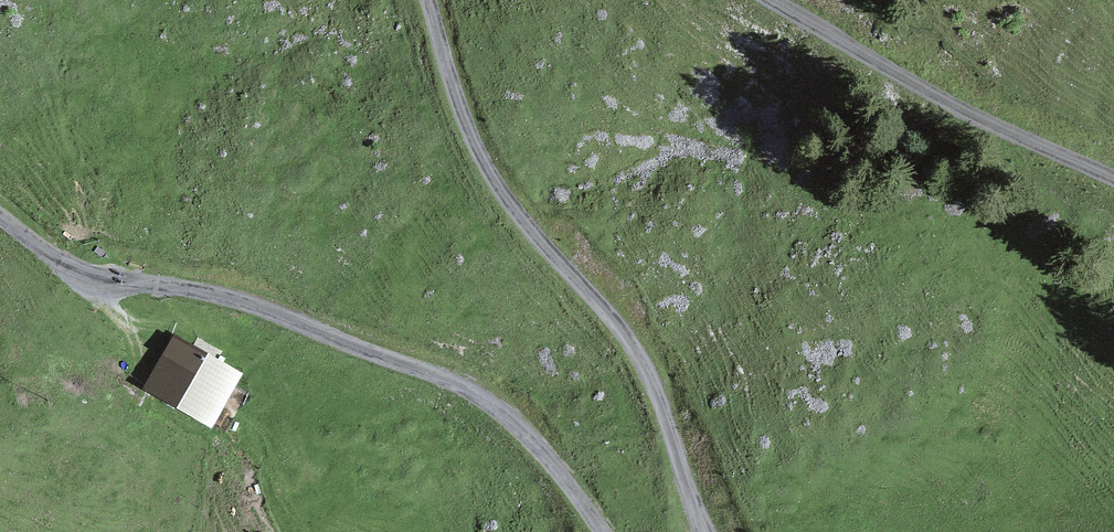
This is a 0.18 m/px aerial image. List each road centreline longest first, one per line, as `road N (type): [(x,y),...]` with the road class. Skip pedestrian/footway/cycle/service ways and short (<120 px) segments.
road 1 (track): [(0,217),(87,271),(226,296),(454,381),(509,418),(603,531)]
road 2 (track): [(704,531),(643,362),(527,225),(483,159),(427,0)]
road 3 (track): [(773,0),(987,122),(1113,178)]

